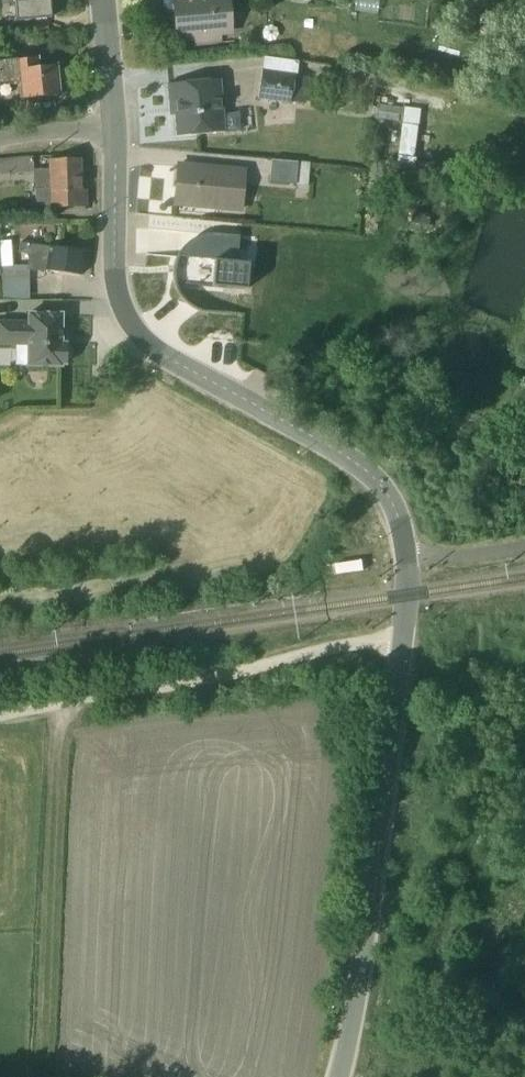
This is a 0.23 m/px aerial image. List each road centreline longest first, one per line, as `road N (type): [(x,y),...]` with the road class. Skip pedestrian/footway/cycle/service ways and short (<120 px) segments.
road 1 (unclassified): [(116,130),(115,269),(119,306),(136,335),(360,468),(398,516),(408,557)]
road 2 (unclassified): [(408,557),(338,1076)]
road 3 (unclassified): [(107,0),(116,130)]

